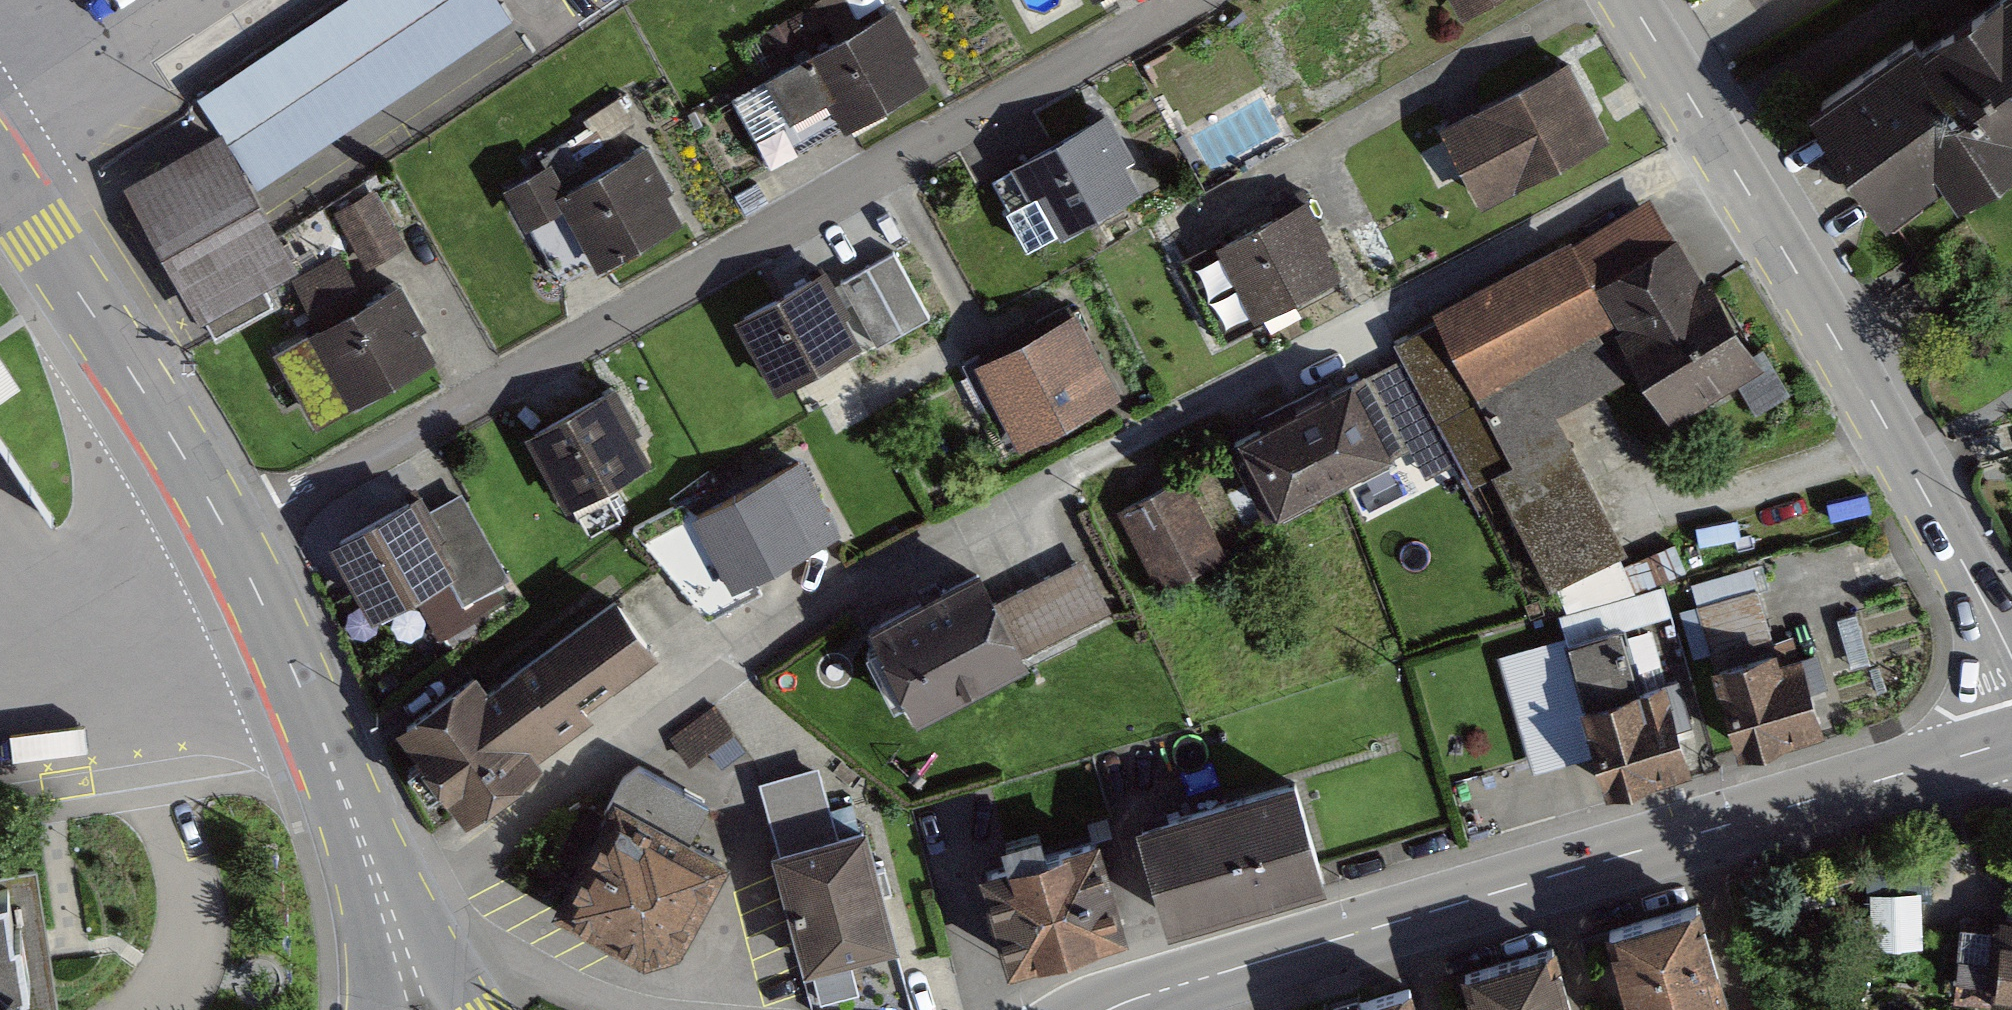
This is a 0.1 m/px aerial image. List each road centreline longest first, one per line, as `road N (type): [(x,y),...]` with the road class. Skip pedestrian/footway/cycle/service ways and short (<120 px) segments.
road 1 (residential): [(380,892),(454,866),(735,654),(920,547),(1716,140)]
road 2 (residential): [(1185,0),(229,531)]
road 3 (residential): [(1109,1009),(2011,742)]
road 4 (tertiary): [(1716,140),(2011,661)]
road 5 (unclassified): [(229,531),(0,174)]
road 6 (unclassified): [(380,892),(229,531)]
road 7 (tertiary): [(1629,0),(1716,140)]
road 8 (unclassified): [(418,1009),(380,892)]

